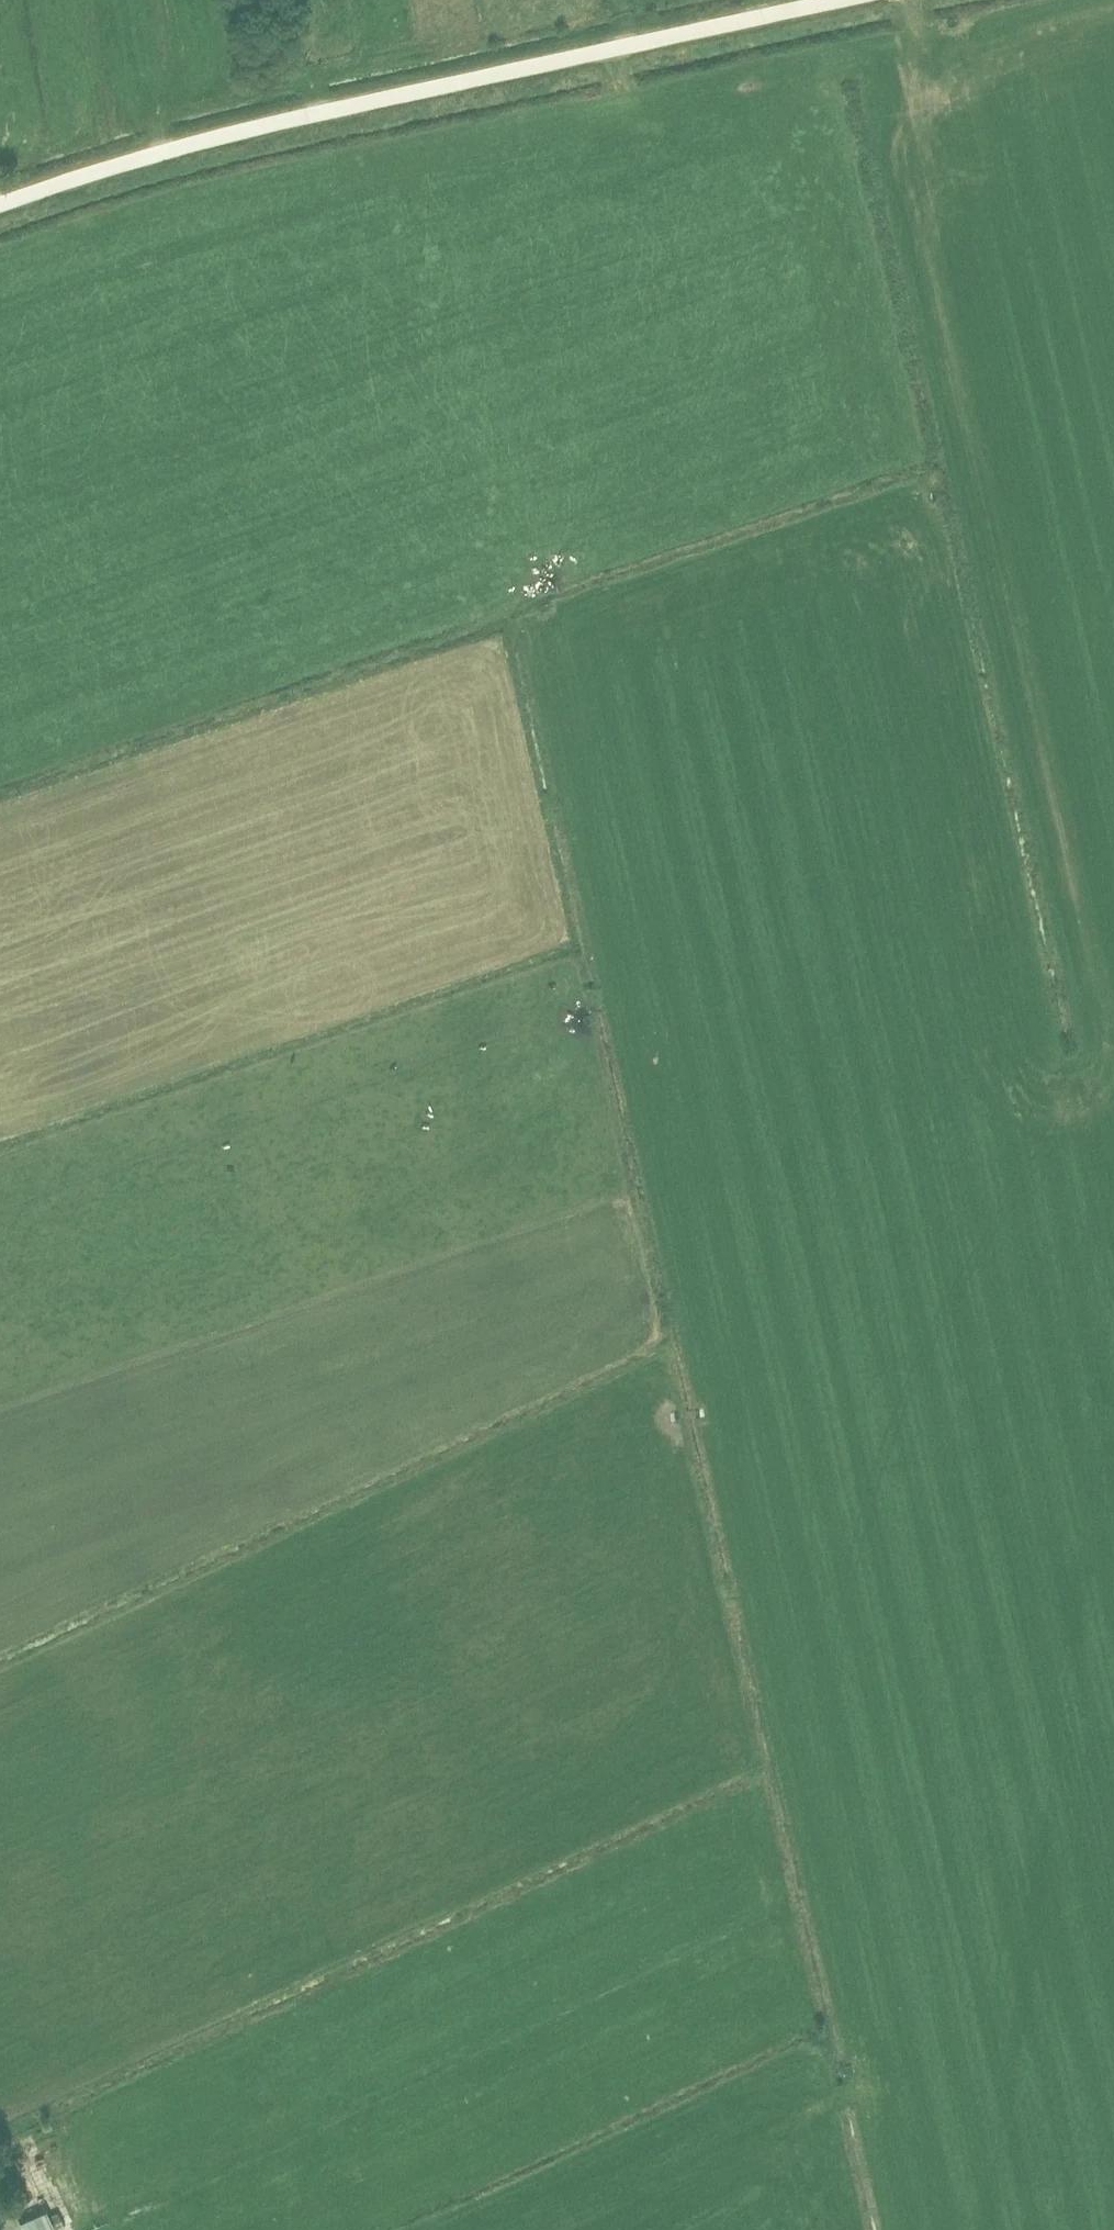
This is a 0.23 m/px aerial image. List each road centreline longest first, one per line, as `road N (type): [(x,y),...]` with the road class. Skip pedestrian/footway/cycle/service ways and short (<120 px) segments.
road 1 (unclassified): [(0,204),(233,134),(843,0)]

